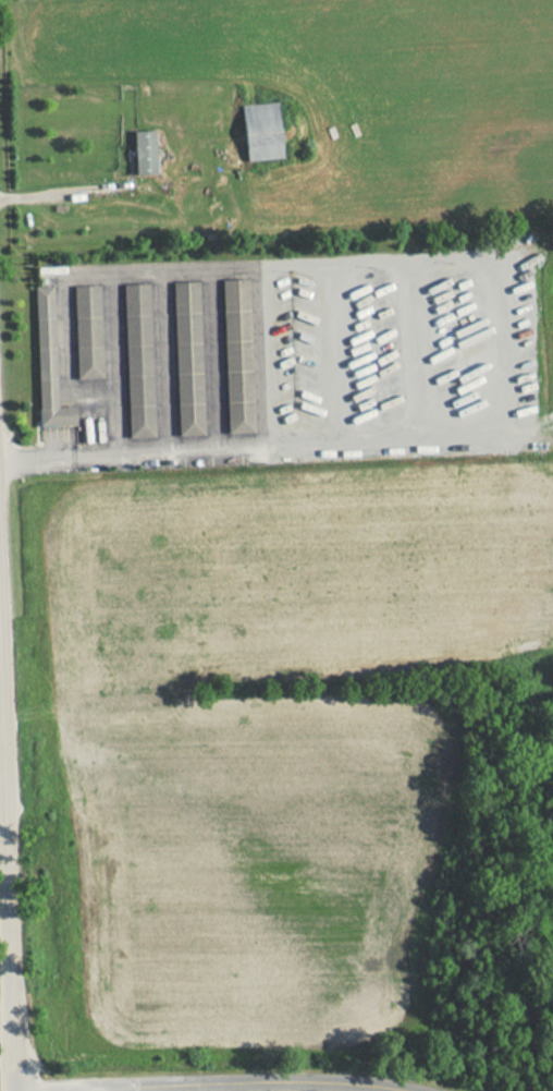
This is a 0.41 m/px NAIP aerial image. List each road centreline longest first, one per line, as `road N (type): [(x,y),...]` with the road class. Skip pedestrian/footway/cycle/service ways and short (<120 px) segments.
road 1 (residential): [(16,1090),(0,656)]
road 2 (residential): [(427,1090),(354,1080),(31,1090)]

